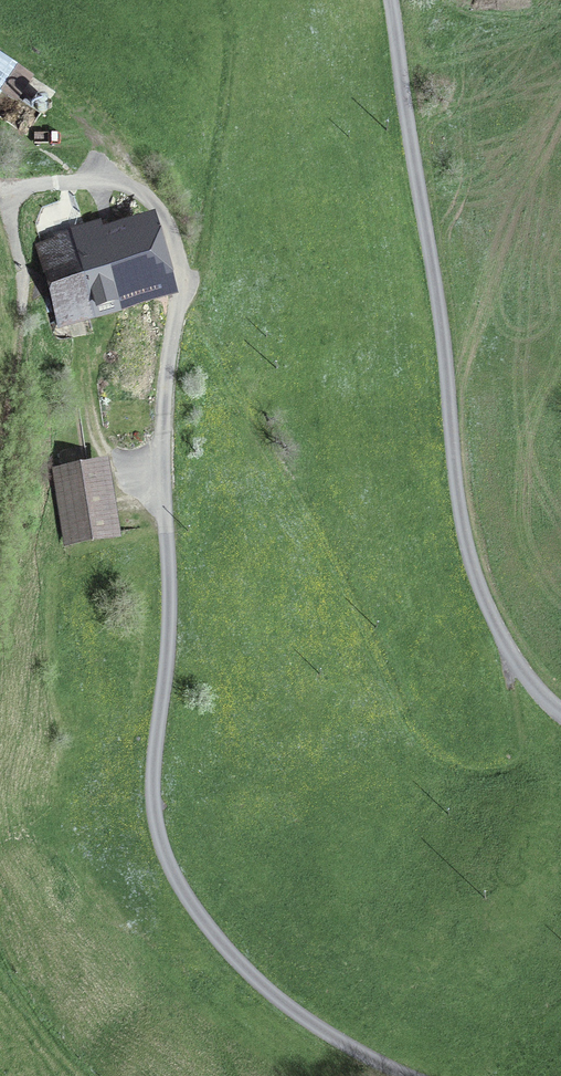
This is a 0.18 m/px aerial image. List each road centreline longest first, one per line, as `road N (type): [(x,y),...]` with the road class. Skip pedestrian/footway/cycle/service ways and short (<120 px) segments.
road 1 (track): [(406,1075),(309,1027),(256,984),(177,885),(156,841),(148,779),(170,592),(165,340)]
road 2 (track): [(560,711),(501,634),(466,546),(437,284),(388,0)]

